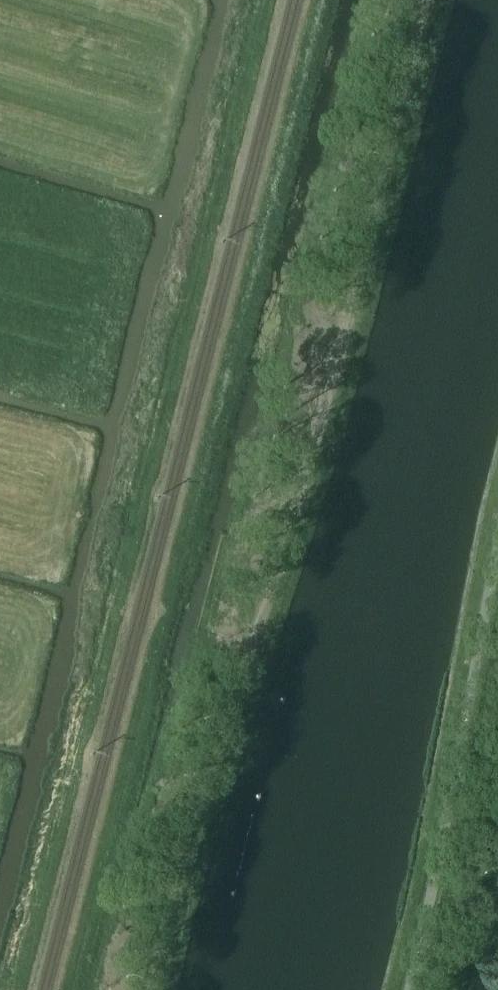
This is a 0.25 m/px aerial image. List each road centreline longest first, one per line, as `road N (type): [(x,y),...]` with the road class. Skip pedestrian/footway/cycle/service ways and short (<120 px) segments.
road 1 (track): [(151,989),(324,429),(431,0)]

